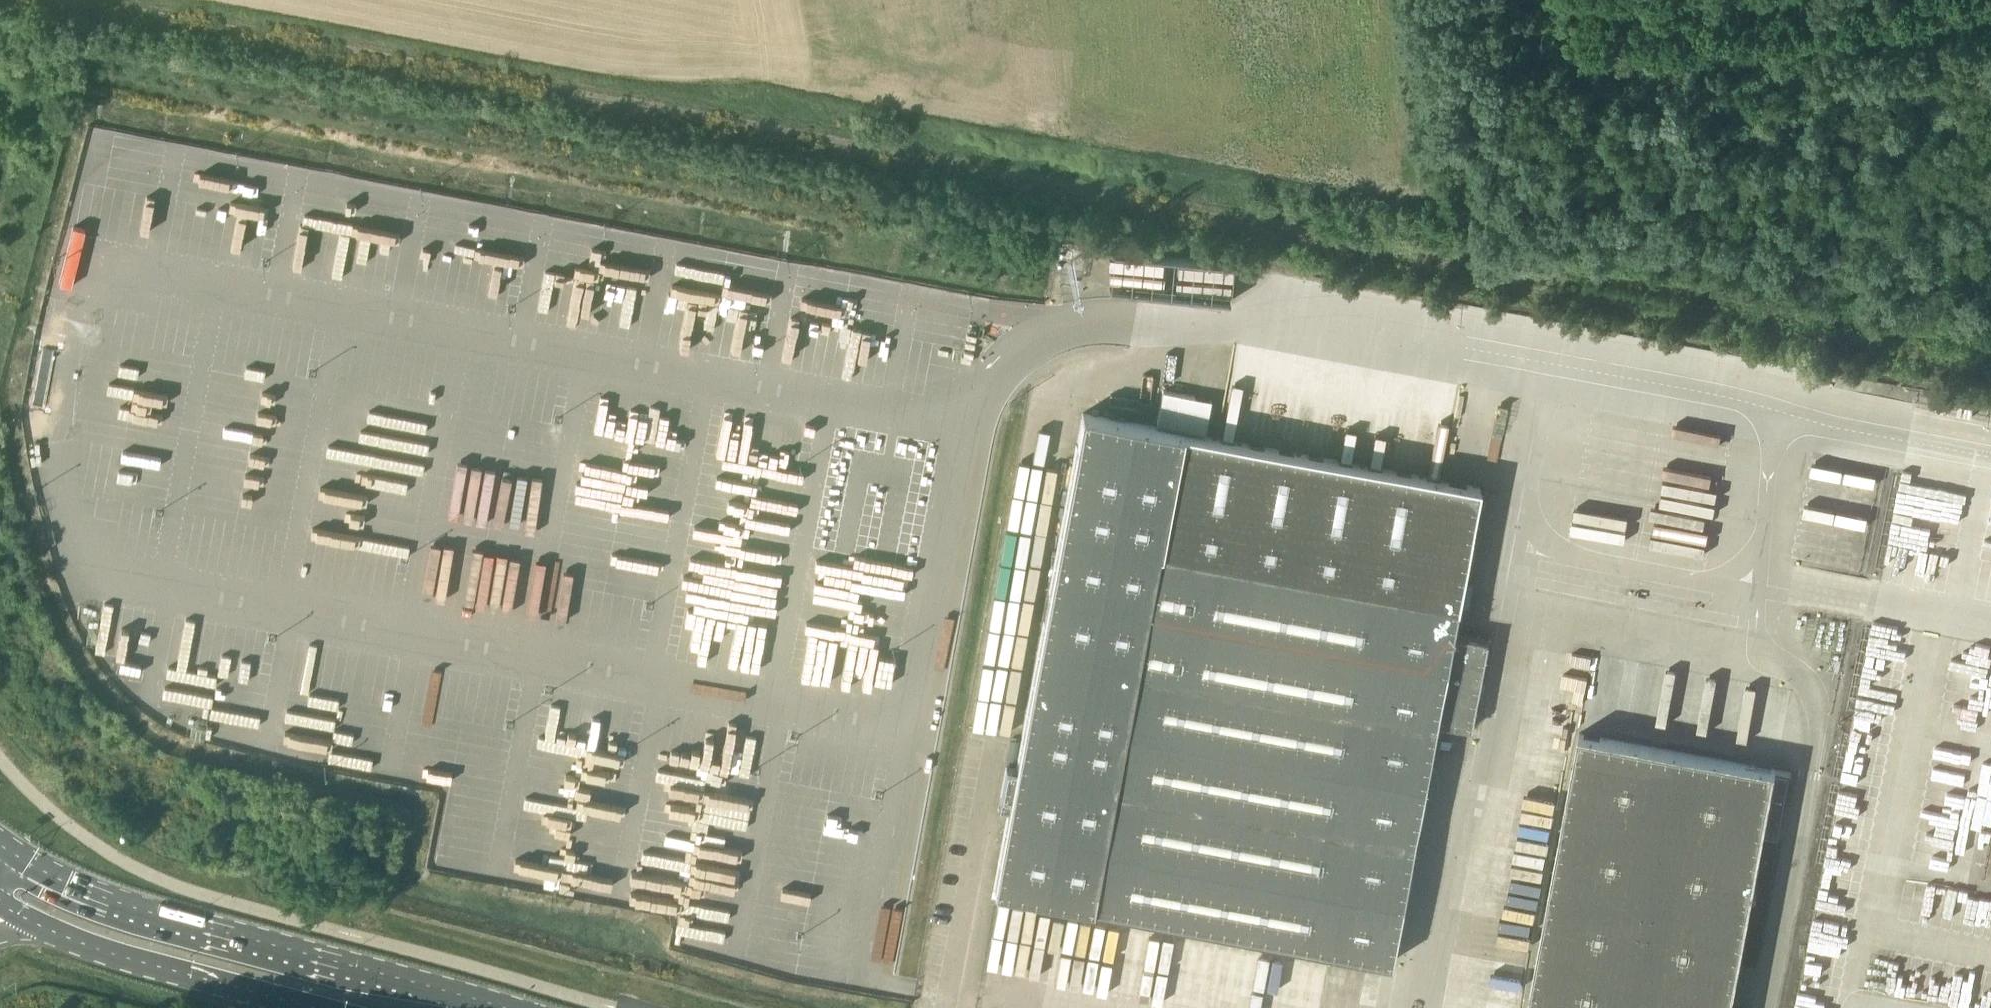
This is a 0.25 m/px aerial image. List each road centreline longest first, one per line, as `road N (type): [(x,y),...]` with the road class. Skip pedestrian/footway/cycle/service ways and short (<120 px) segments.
road 1 (secondary): [(500,1007),(155,914),(87,892),(10,853)]
road 2 (secondary): [(0,906),(73,942),(309,1007)]

